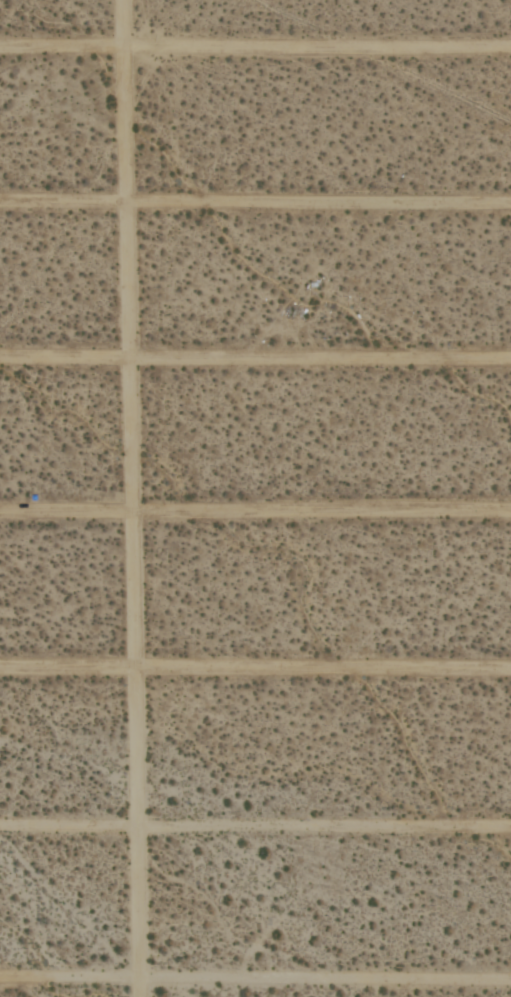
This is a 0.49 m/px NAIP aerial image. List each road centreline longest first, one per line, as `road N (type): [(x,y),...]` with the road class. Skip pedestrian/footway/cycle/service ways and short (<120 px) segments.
road 1 (track): [(122,0),(140,996)]
road 2 (track): [(510,205),(0,198)]
road 3 (track): [(0,45),(510,50)]
road 4 (track): [(510,981),(0,977)]
road 5 (track): [(0,828),(510,827)]
road 6 (track): [(510,668),(0,667)]
road 7 (track): [(510,358),(0,357)]
road 8 (track): [(0,512),(510,511)]

